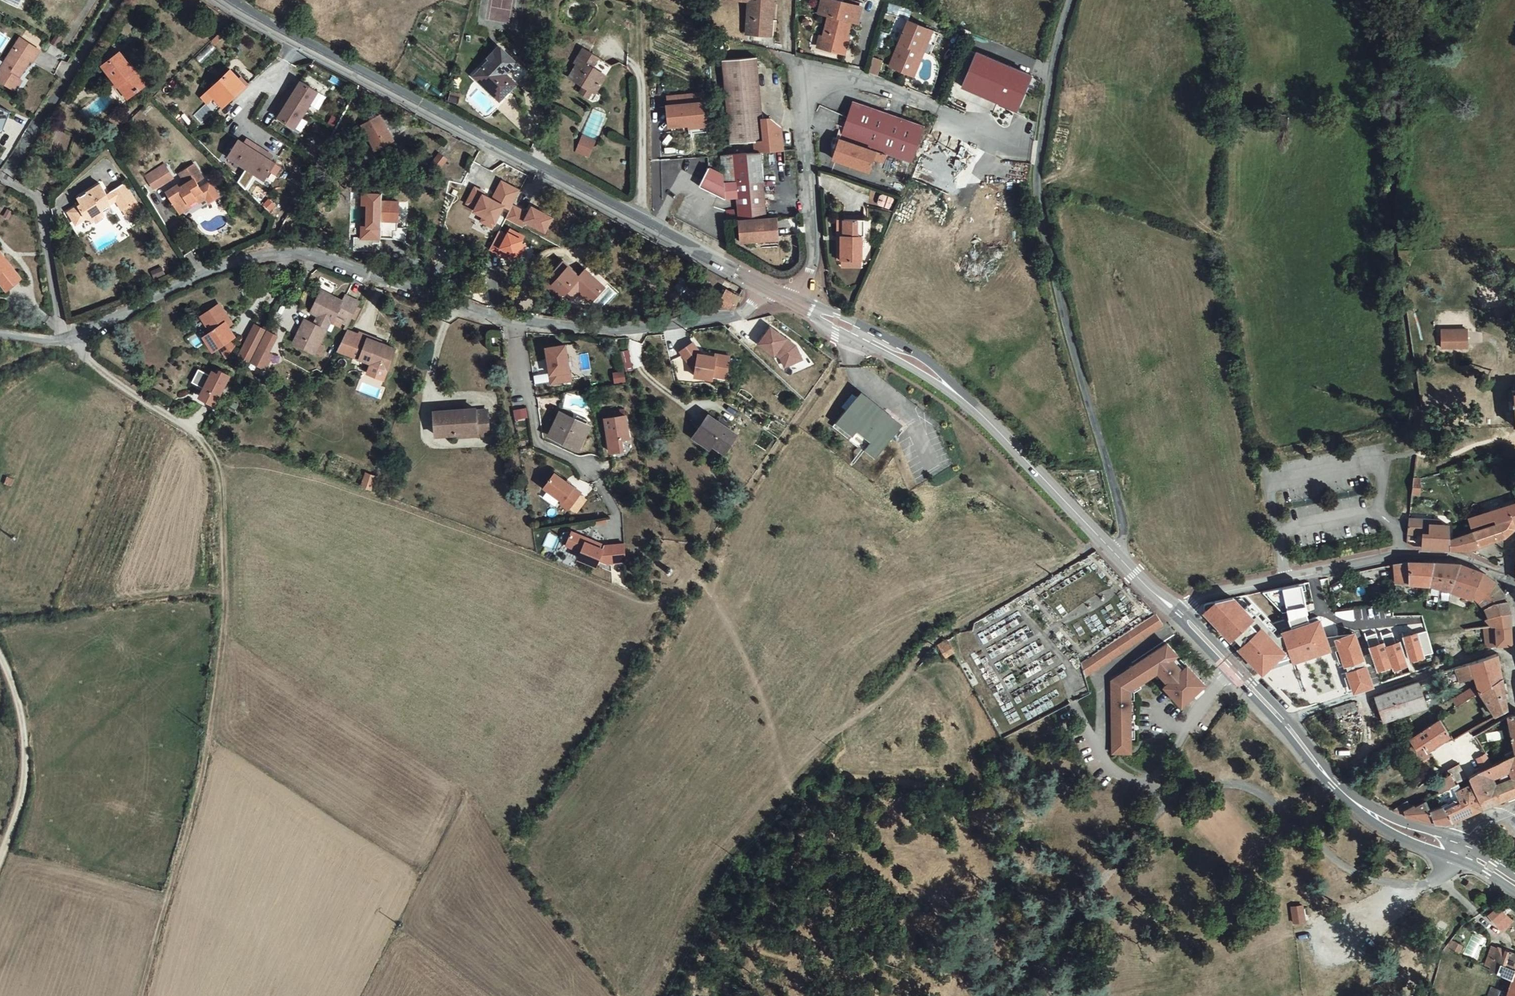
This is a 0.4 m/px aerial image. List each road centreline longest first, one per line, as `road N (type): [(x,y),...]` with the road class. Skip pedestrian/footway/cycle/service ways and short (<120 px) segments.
road 1 (track): [(67,339),(196,434),(214,456),(227,508),(214,703),(197,797),(142,995)]
road 2 (track): [(1104,542),(932,643),(896,686),(811,755),(730,851),(655,995)]
road 3 (secondary): [(768,289),(230,0)]
road 4 (unclassified): [(1116,554),(1123,528),(1117,497),(1037,201),(1050,65),(1071,0)]
road 5 (residential): [(67,339),(225,264),(276,253),(335,259),(517,321)]
road 6 (secondary): [(1116,554),(955,391),(797,302)]
road 7 (residential): [(67,339),(39,199),(6,179),(115,0)]
road 8 (residential): [(925,103),(825,76),(804,95),(812,268),(797,302)]
road 9 (residential): [(517,321),(665,327),(743,317),(768,289)]
road 10 (residential): [(1168,631),(1101,674),(1101,749),(1110,770),(1158,786),(1173,803)]
road 11 (residential): [(1279,719),(1514,647)]
road 12 (residential): [(1180,614),(1201,599),(1402,556)]
road 13 (secondary): [(1463,850),(1358,805),(1279,719)]
road 14 (track): [(0,658),(19,704),(26,774),(0,859)]
road 15 (residential): [(517,321),(537,443),(591,467)]
road 16 (secondary): [(1279,719),(1180,614)]

